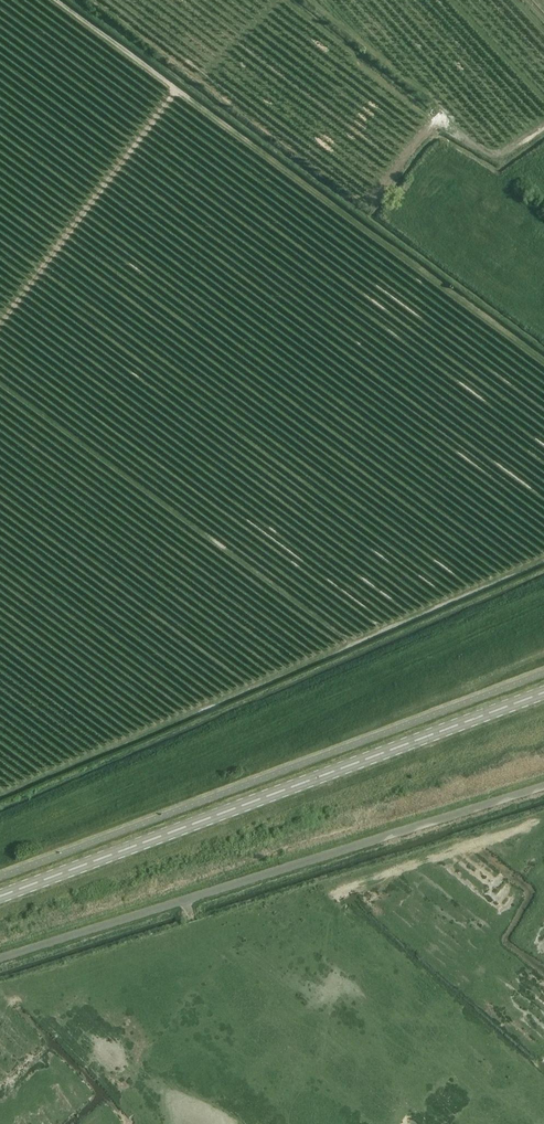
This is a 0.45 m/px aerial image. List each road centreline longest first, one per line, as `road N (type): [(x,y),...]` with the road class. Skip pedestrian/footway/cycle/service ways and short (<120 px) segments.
road 1 (secondary): [(0,897),(543,694)]
road 2 (unclassified): [(0,961),(543,788)]

